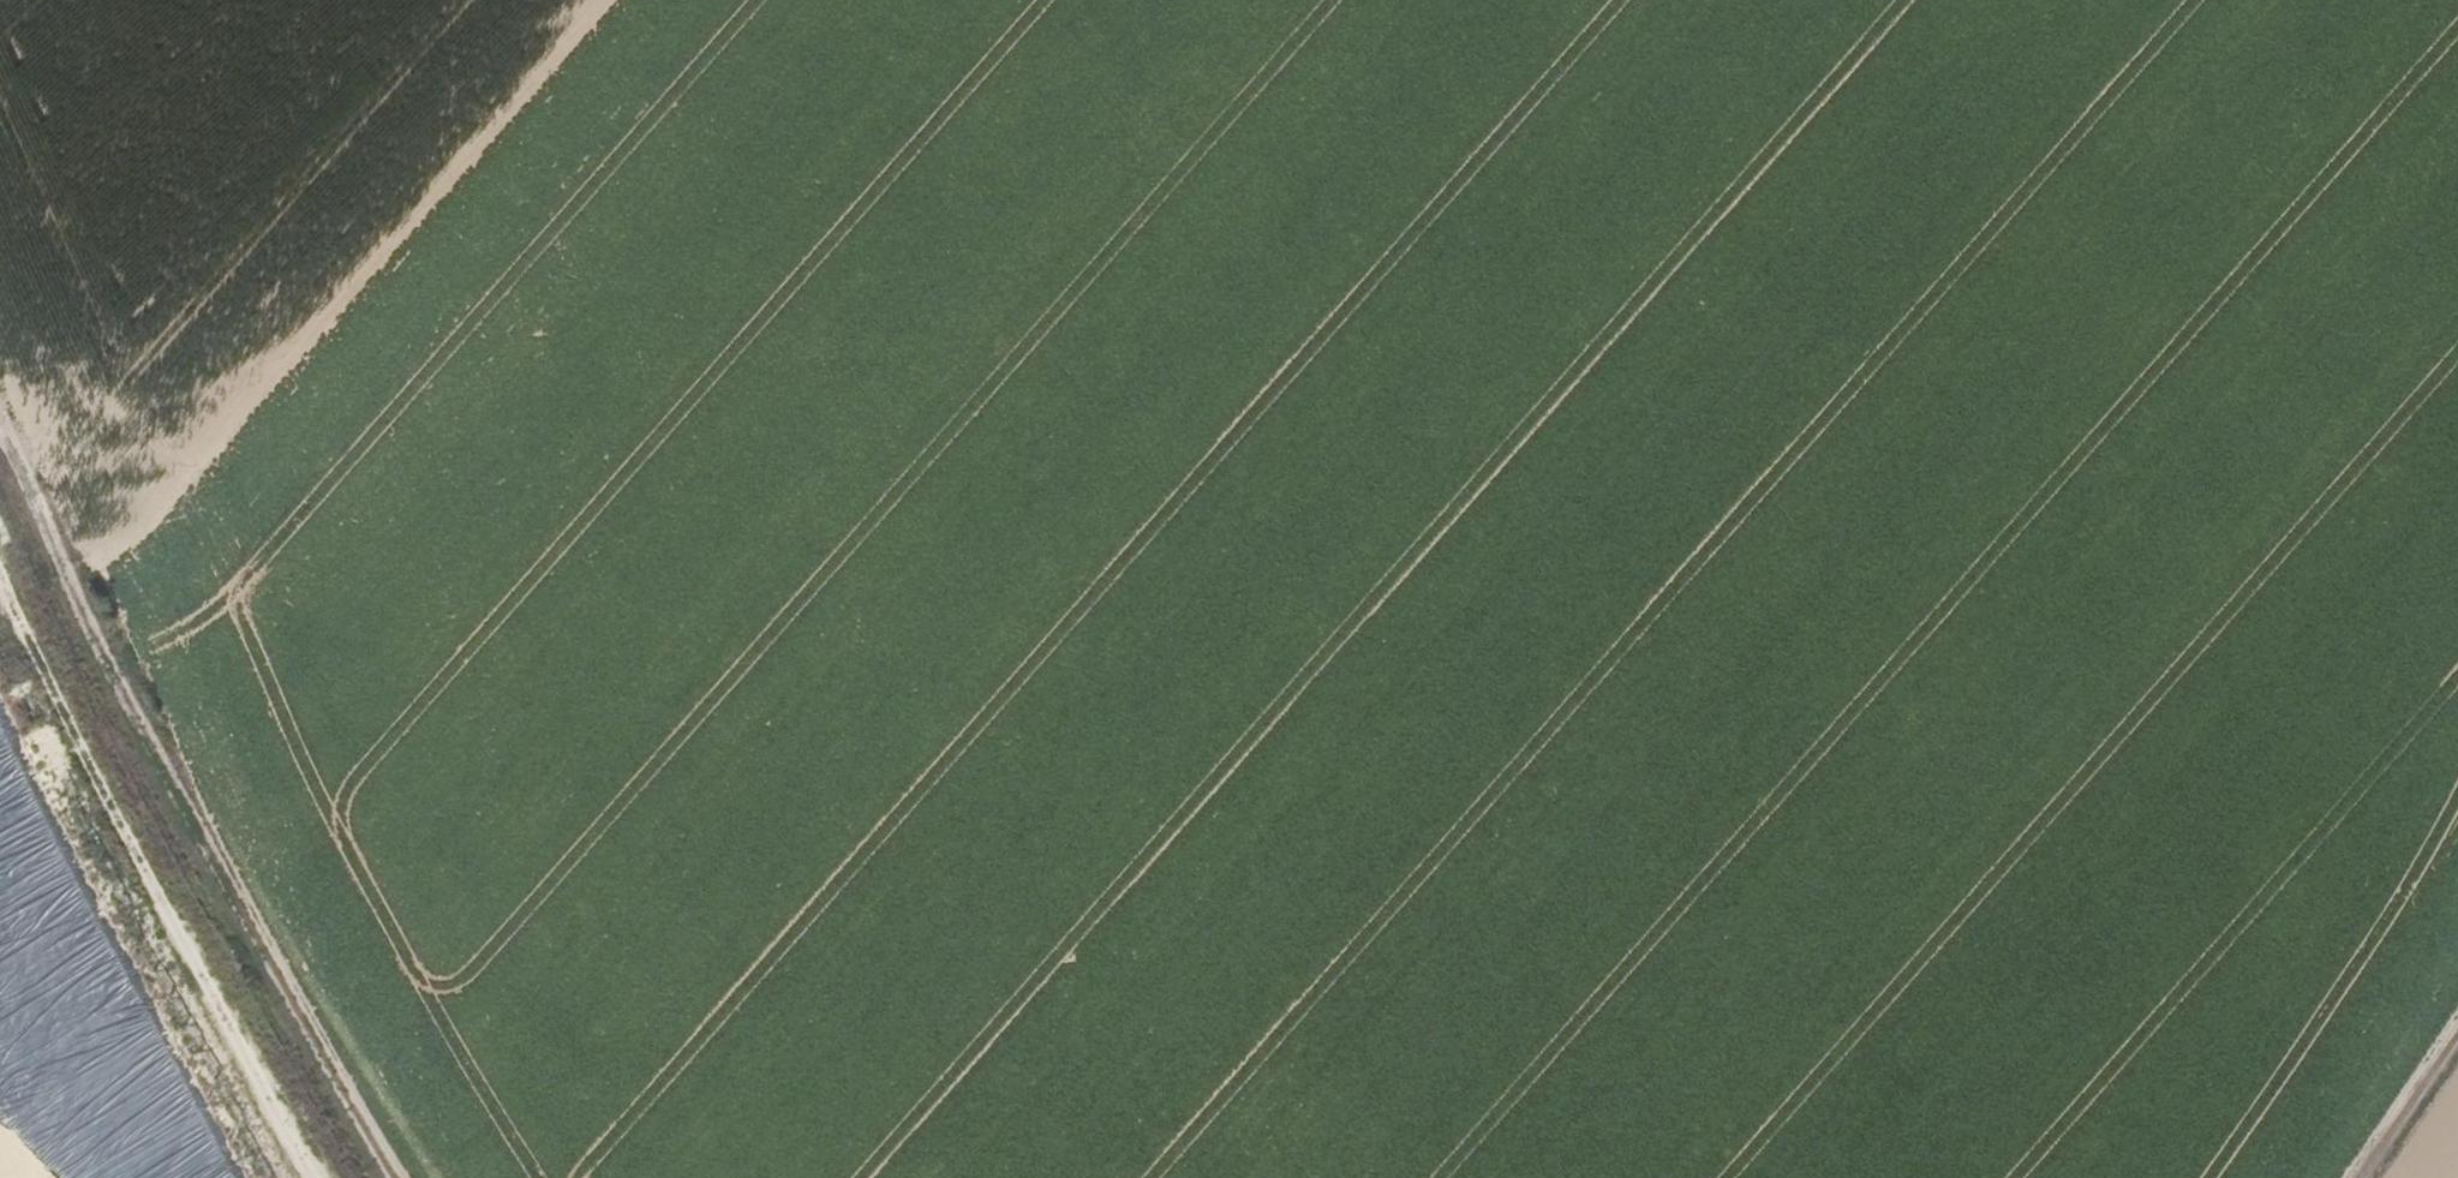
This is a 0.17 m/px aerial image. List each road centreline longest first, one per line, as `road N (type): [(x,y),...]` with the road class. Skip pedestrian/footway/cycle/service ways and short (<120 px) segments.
road 1 (track): [(0,389),(109,641),(291,988),(403,1177)]
road 2 (track): [(2354,1177),(2457,1031)]

